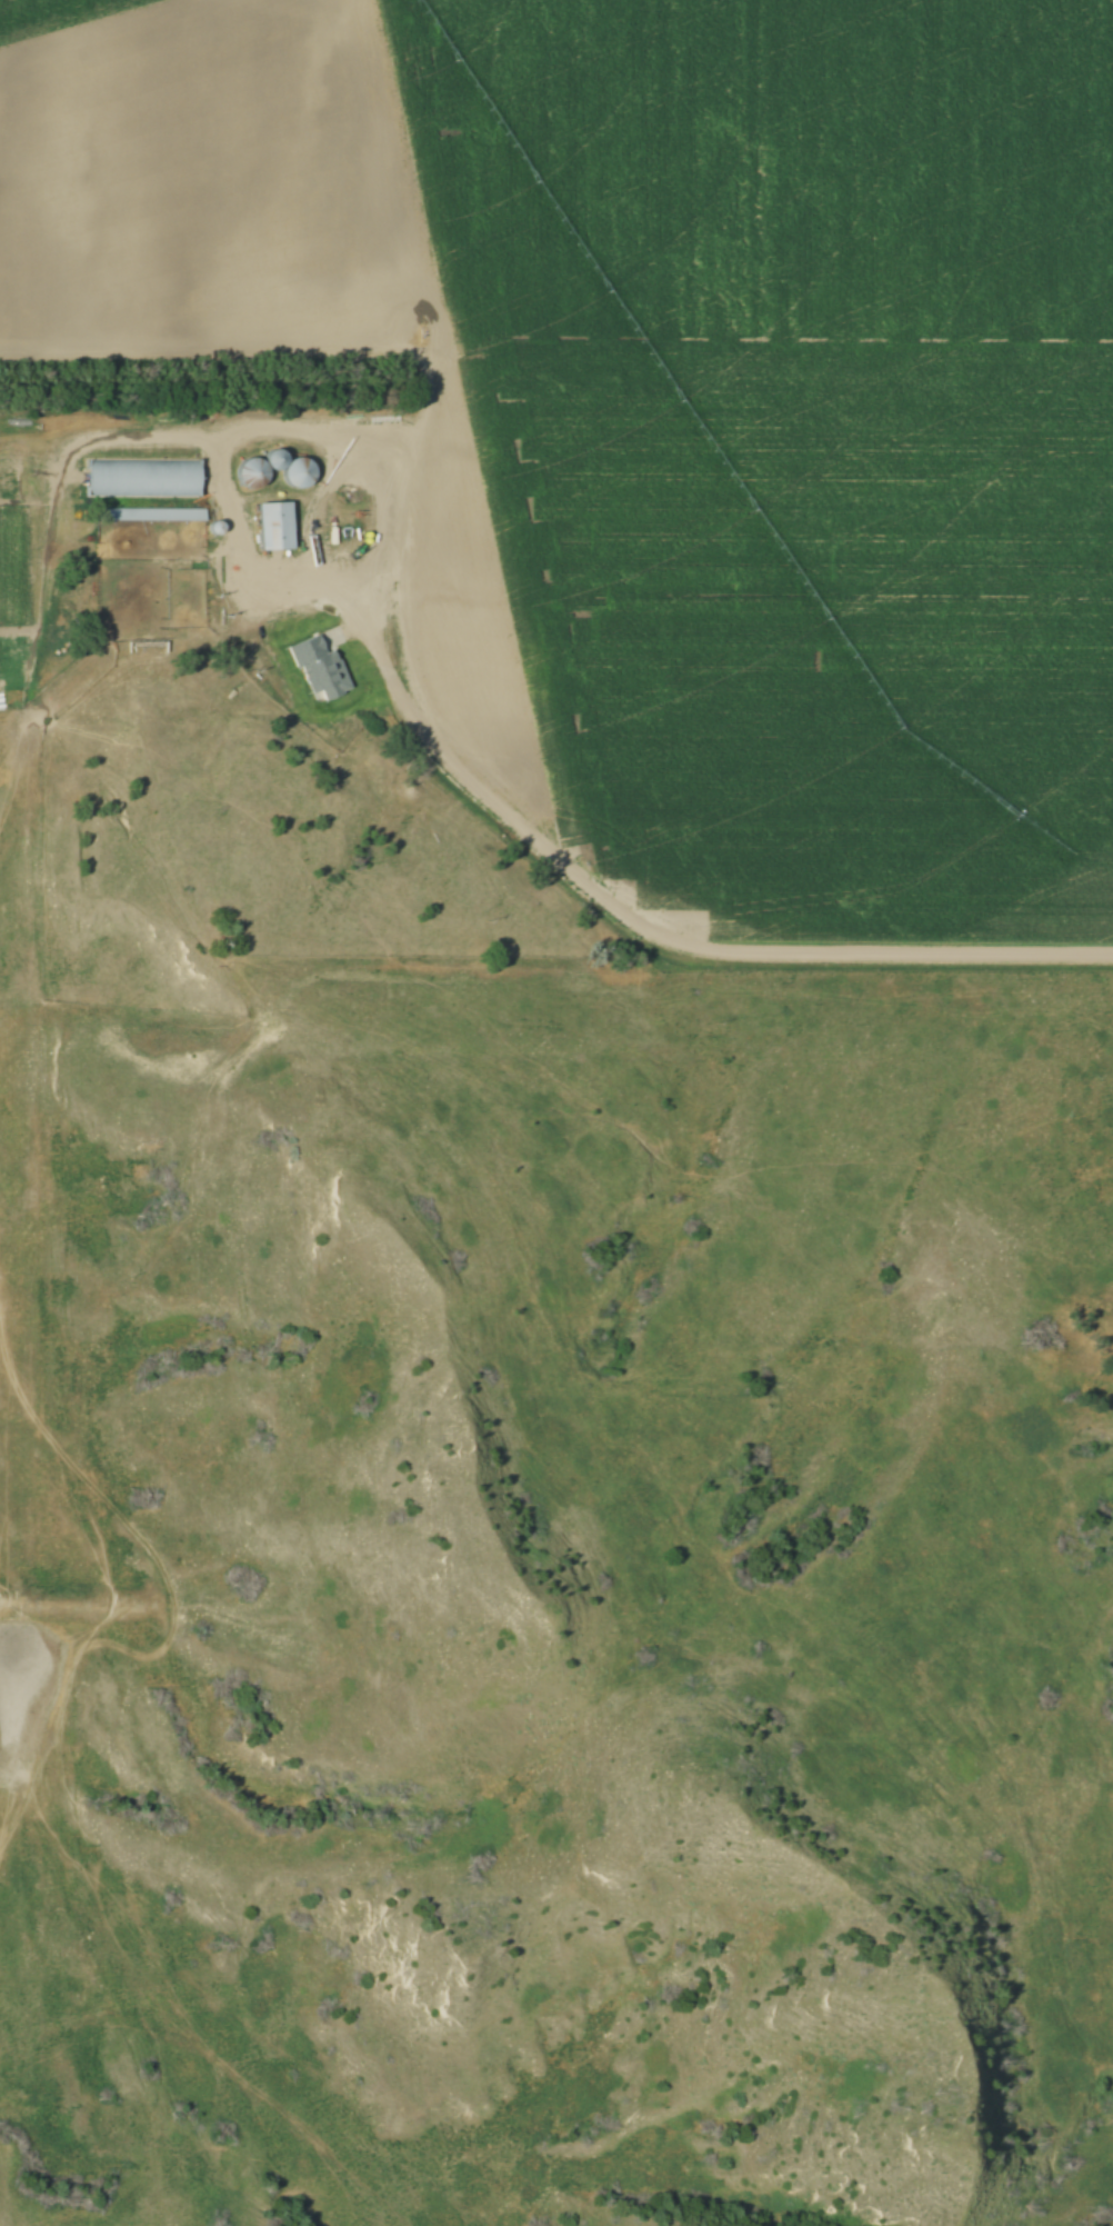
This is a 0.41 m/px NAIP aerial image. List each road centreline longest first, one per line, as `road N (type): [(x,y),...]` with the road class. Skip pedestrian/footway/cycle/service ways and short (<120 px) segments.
road 1 (residential): [(709,954),(1112,957)]

